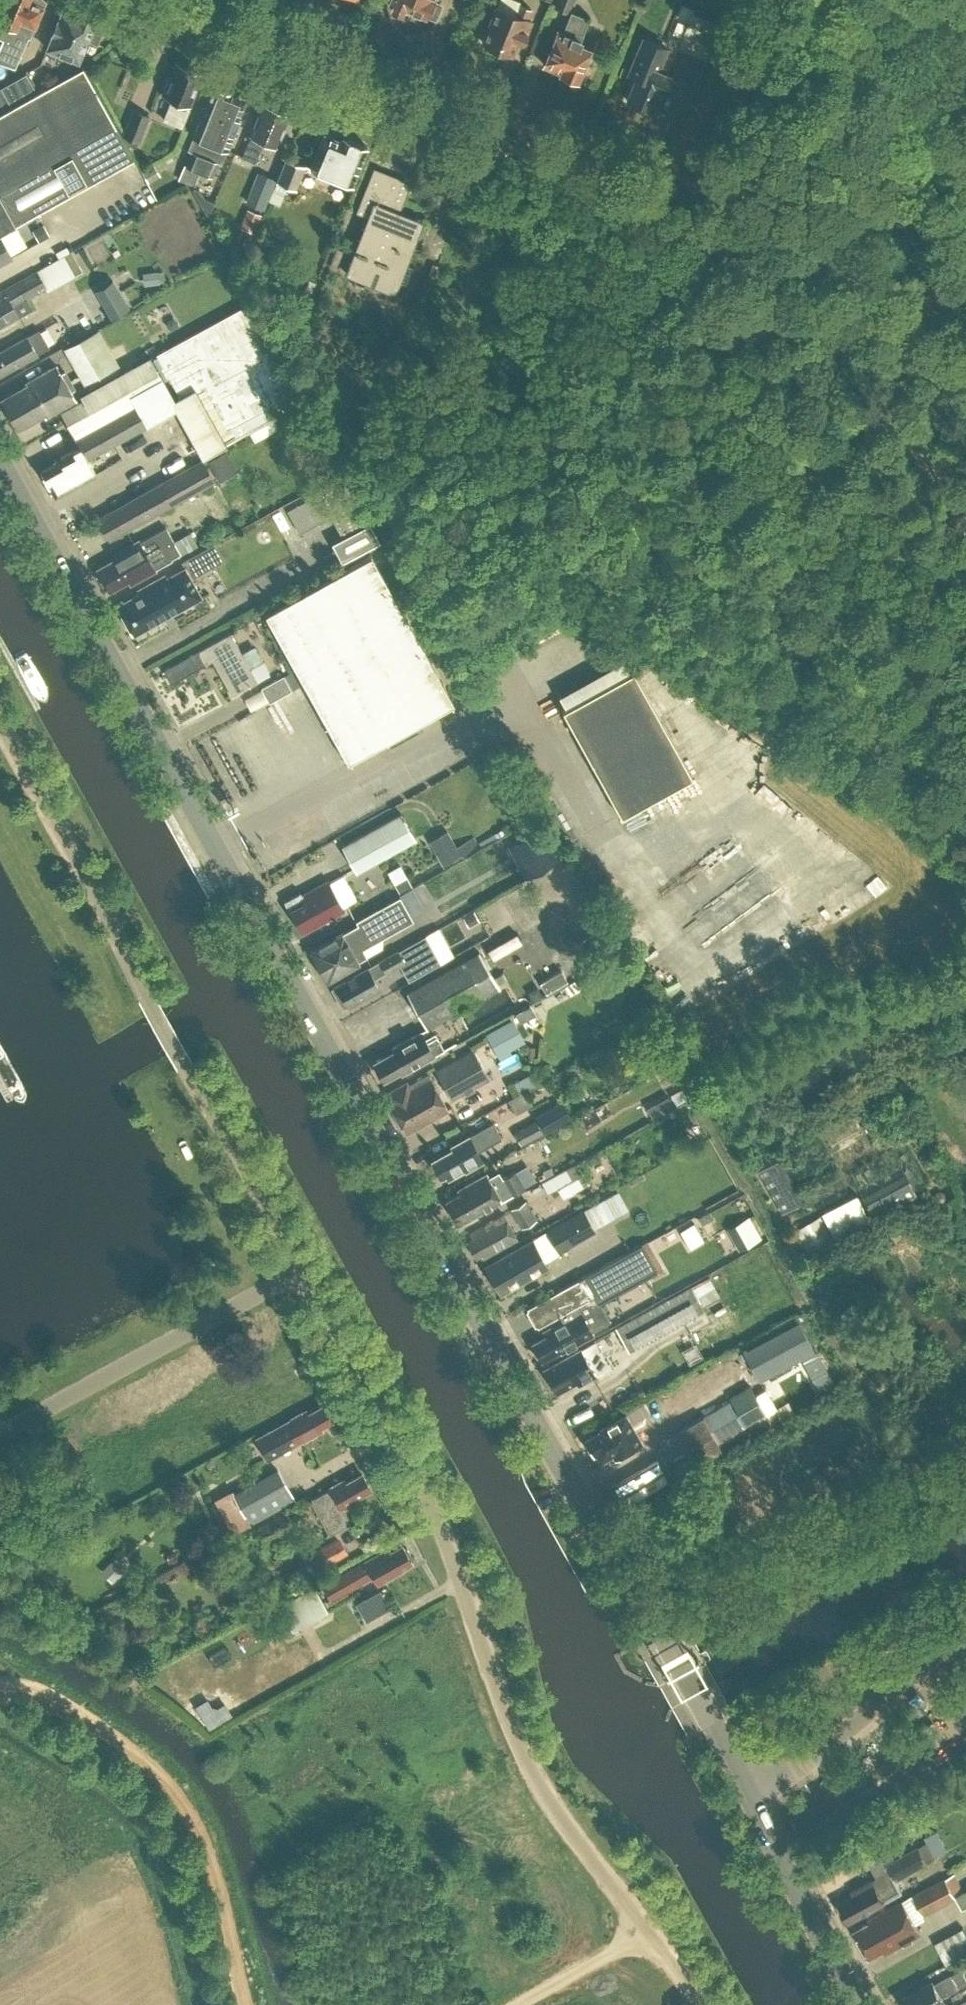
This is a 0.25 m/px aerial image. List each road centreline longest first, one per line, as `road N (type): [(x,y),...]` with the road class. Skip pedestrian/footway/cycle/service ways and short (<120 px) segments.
road 1 (secondary): [(655,1623),(0,448)]
road 2 (unclassified): [(965,295),(847,268),(174,0)]
road 3 (unclassified): [(702,2004),(532,1770),(429,1494),(302,1269)]
road 4 (unclassified): [(302,1269),(0,730)]
road 5 (unclassified): [(655,1623),(840,1520),(965,1468)]
road 6 (residential): [(0,1436),(302,1269)]
road 7 (unclassified): [(749,1793),(849,1732),(965,1627)]
road 8 (secondary): [(862,2004),(749,1793)]
road 9 (secondary): [(749,1793),(655,1623)]
road 10 (track): [(648,1926),(514,2004)]

